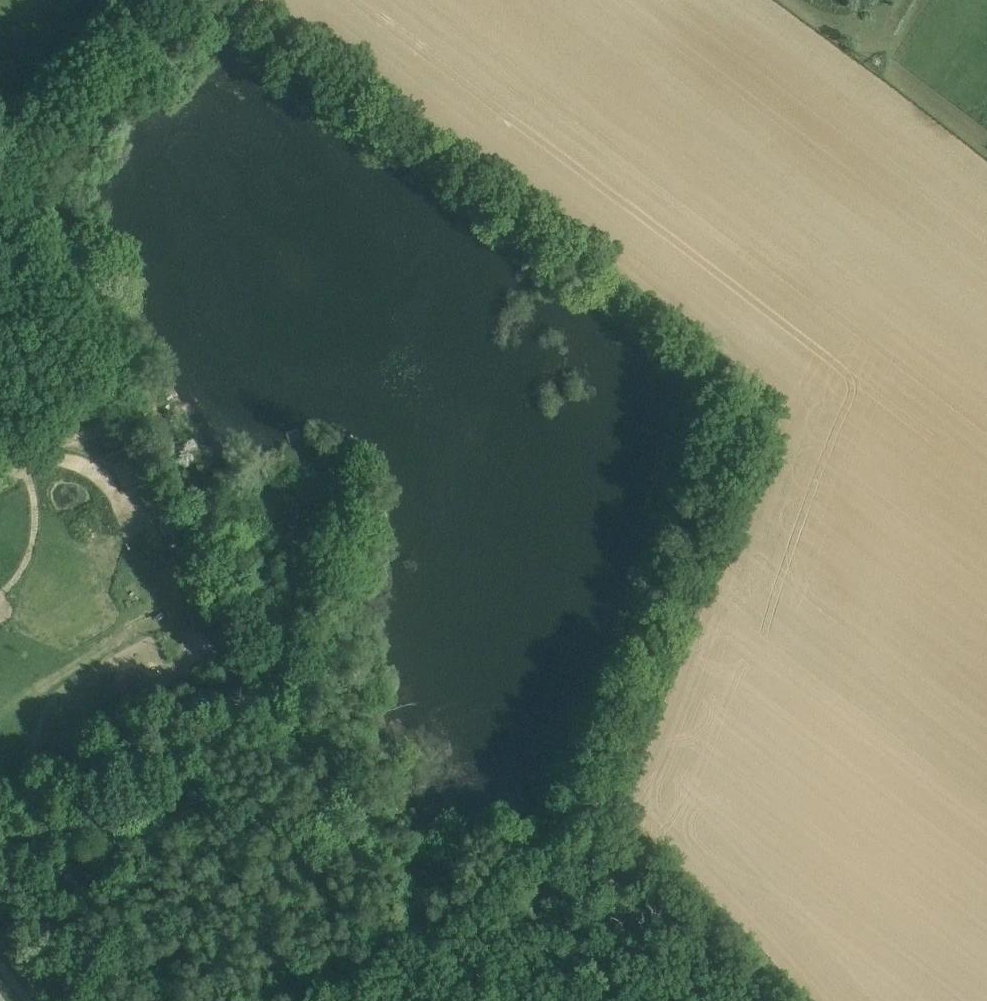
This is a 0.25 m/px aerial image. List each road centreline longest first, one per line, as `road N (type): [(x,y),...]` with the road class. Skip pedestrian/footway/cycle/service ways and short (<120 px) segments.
road 1 (track): [(0,823),(267,670),(283,676),(416,877),(440,891),(468,891),(598,786),(628,750),(762,400)]

